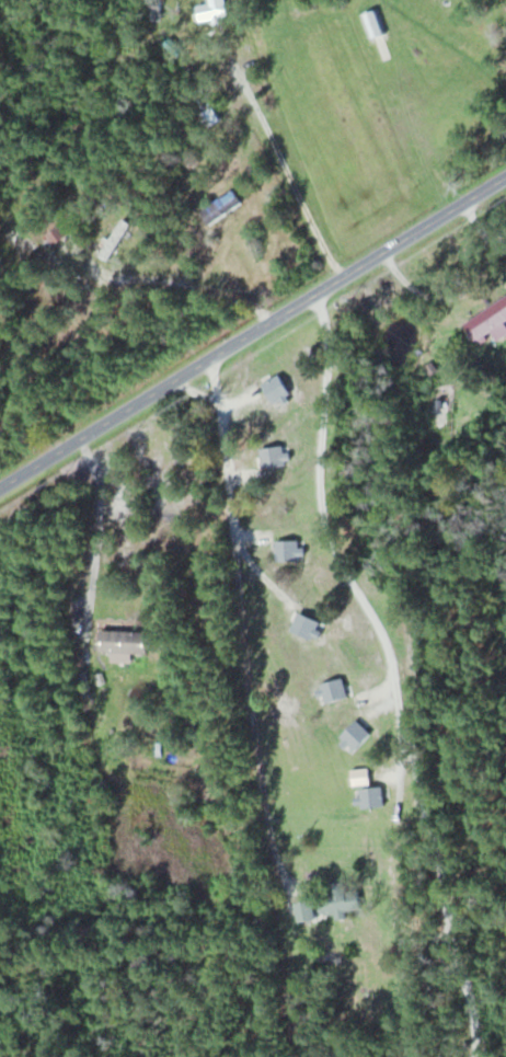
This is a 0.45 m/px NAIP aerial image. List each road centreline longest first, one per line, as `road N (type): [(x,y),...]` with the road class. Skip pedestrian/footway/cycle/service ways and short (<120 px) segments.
road 1 (residential): [(0,481),(505,167)]

